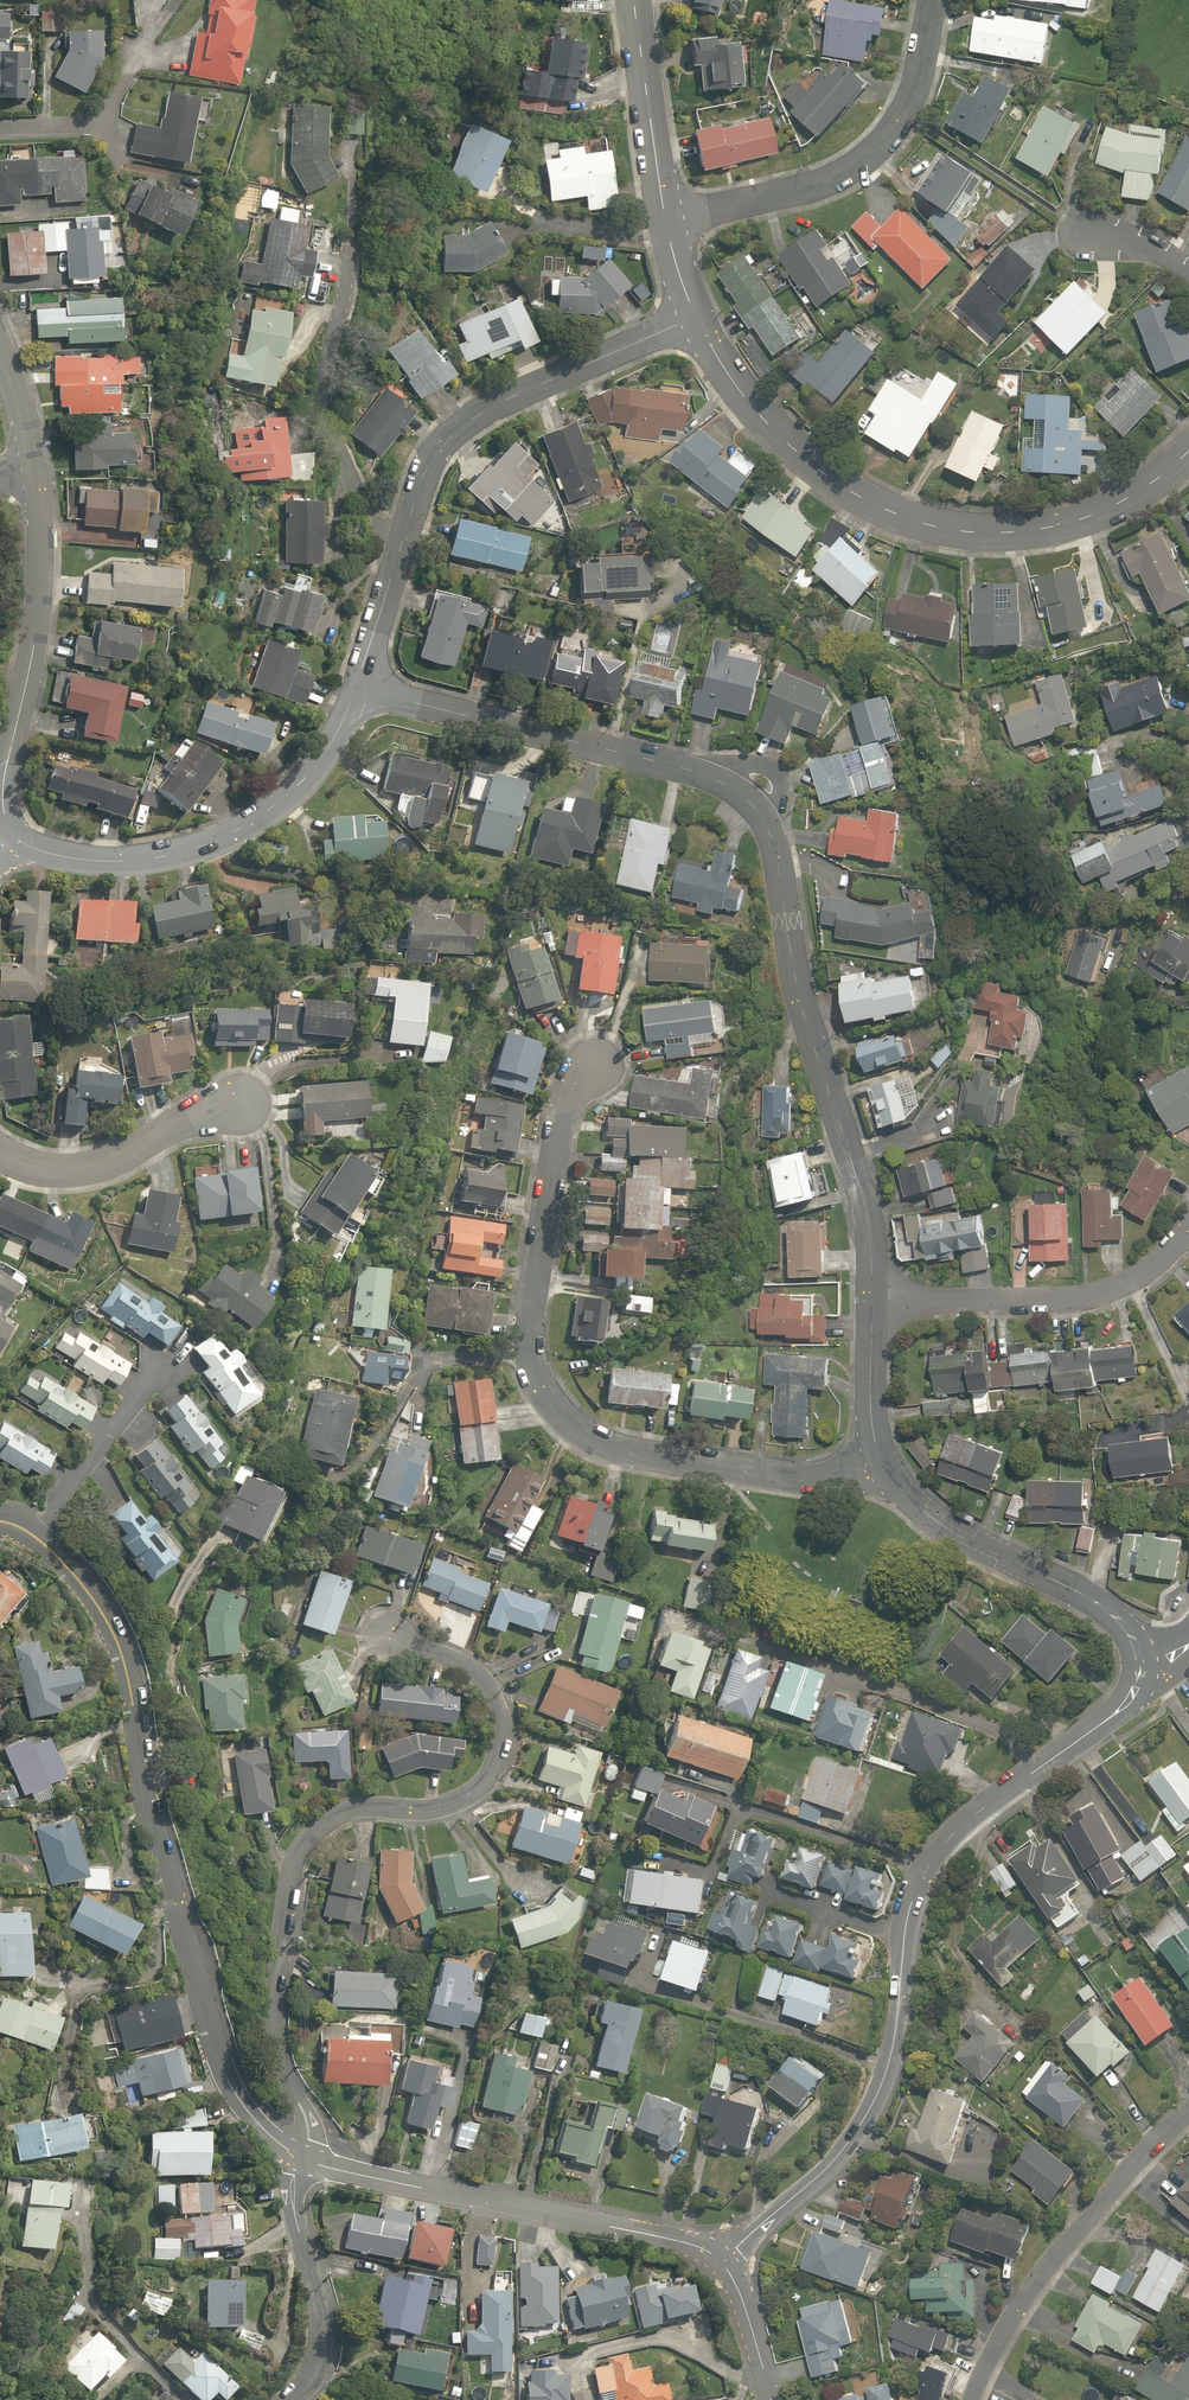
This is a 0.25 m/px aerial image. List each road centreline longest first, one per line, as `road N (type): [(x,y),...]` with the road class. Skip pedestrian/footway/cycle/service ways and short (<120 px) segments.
road 1 (residential): [(298,2157),(308,2121),(269,2042),(269,1997),(296,1850),(332,1815),(367,1806),(422,1811),(458,1803),(484,1788),(502,1731),(480,1674),(383,1636)]
road 2 (residential): [(720,2260),(858,2132),(887,2075),(915,1911),(933,1865),(995,1801),(1127,1704),(1137,1673)]
road 3 (residential): [(881,1466),(797,1478),(731,1473),(613,1449),(554,1409),(531,1365),(534,1285),(564,1109),(579,1078),(594,1067)]
road 4 (tertiary): [(696,317),(748,402),(792,448),(851,492),(930,525),(1002,533),(1060,526),(1157,483),(1188,451)]
road 5 (residential): [(871,1303),(868,1214),(799,998),(765,823)]
road 6 (residential): [(298,2157),(694,2245),(720,2260)]
road 7 (residential): [(357,687),(303,779),(255,820),(209,843),(98,861),(27,846),(10,829)]
road 8 (residential): [(0,1521),(49,1547),(107,1622),(134,1702),(170,1894)]
road 9 (residential): [(397,558),(377,538),(340,463),(326,400),(350,267),(353,155)]
road 10 (residential): [(696,317),(514,396),(456,432),(423,478),(397,558)]
road 11 (residential): [(664,215),(784,199),(876,155),(911,105),(943,0)]
road 12 (residential): [(715,779),(357,687)]
road 13 (residential): [(35,472),(35,647),(2,788),(10,829)]
road 14 (residential): [(1188,2113),(1108,2195),(1017,2309),(974,2399)]
road 15 (residential): [(1137,1673),(1123,1627),(1083,1596),(955,1533),(881,1466)]
road 16 (residential): [(871,1303),(1094,1297),(1137,1280),(1188,1241)]
road 17 (residential): [(170,1894),(236,2096),(298,2157)]
road 18 (residential): [(0,1155),(39,1169),(84,1169),(119,1160),(189,1117),(238,1103)]
road 19 (residential): [(170,1894),(158,1913),(158,1967),(148,1976),(83,1992),(72,2008),(62,2086)]
road 20 (residential): [(289,2399),(307,2378),(320,2339),(291,2192),(298,2157)]
road 21 (tertiary): [(634,0),(664,215)]
road 22 (residential): [(881,1466),(870,1413),(871,1303)]
road 23 (residential): [(720,2260),(742,2296),(770,2399)]
road 24 (residential): [(397,558),(357,687)]
road 25 (residential): [(0,349),(35,472)]
road 26 (residential): [(715,779),(740,763),(776,767),(781,798),(765,823)]
road 27 (residential): [(1188,274),(1142,250),(1074,236)]

